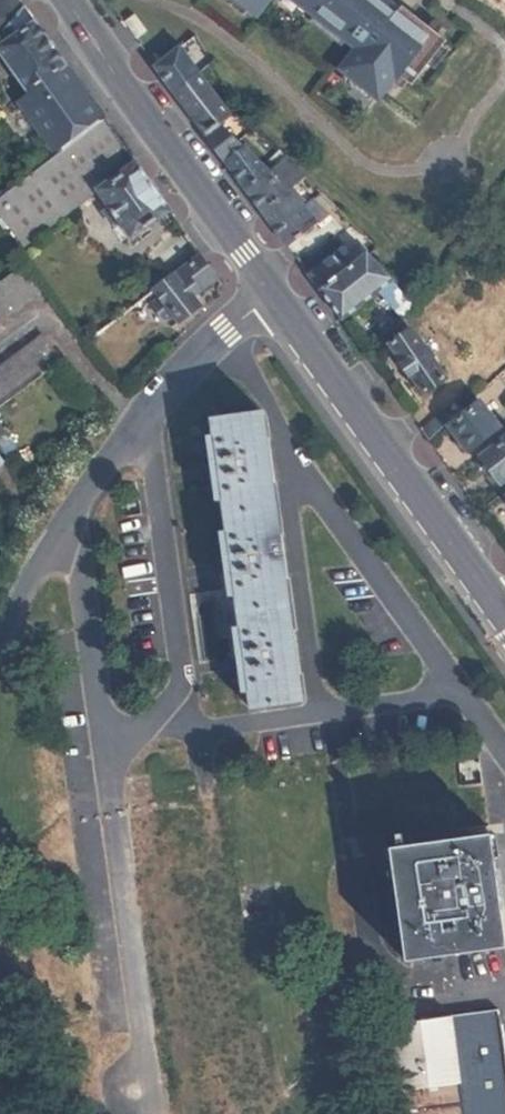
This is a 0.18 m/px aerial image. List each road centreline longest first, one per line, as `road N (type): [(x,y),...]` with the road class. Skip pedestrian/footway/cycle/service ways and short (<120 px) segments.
road 1 (secondary): [(60,0),(502,610)]
road 2 (residential): [(108,815),(148,1113)]

